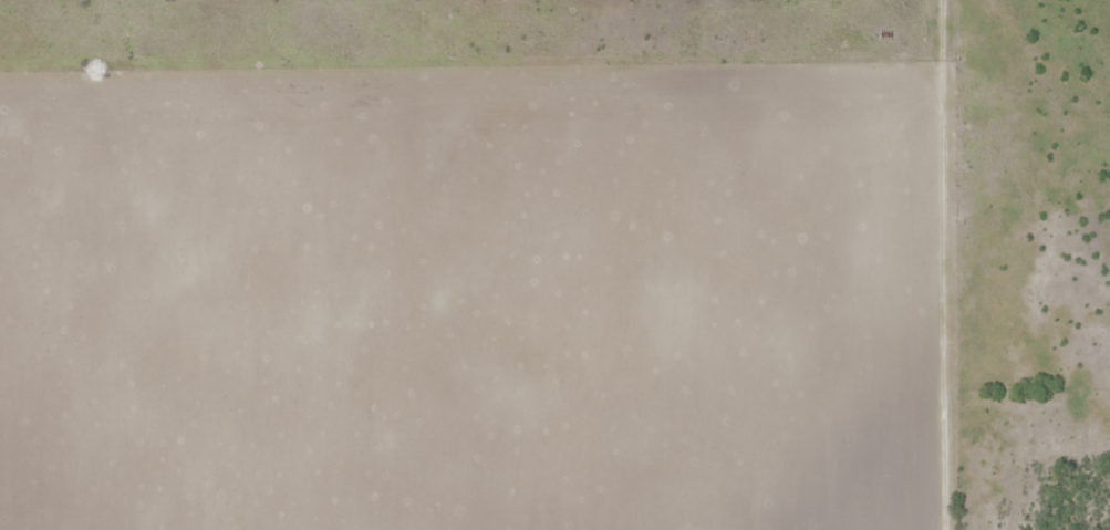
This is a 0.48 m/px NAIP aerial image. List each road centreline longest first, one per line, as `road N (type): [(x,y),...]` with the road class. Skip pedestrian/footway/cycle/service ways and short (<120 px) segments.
road 1 (track): [(940,529),(939,0)]

